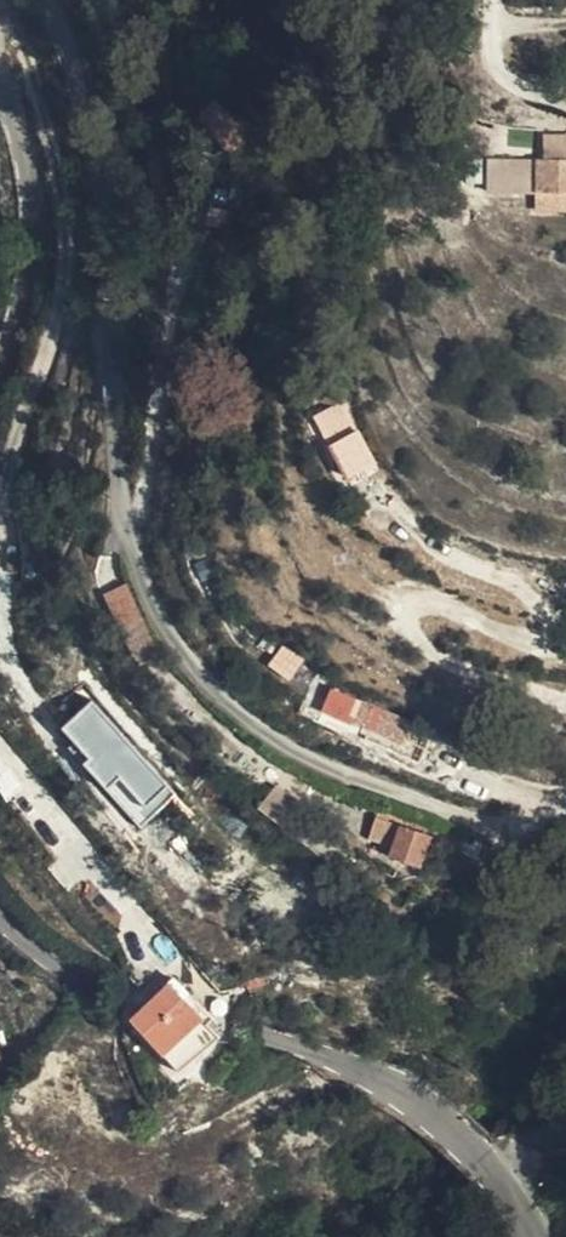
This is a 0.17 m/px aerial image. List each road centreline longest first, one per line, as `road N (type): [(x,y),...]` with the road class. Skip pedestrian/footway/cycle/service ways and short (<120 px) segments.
road 1 (tertiary): [(528,1236),(477,1158),(396,1092),(332,1062),(99,983),(41,956),(0,919)]
road 2 (tertiary): [(0,362),(31,234),(29,178),(0,80)]

